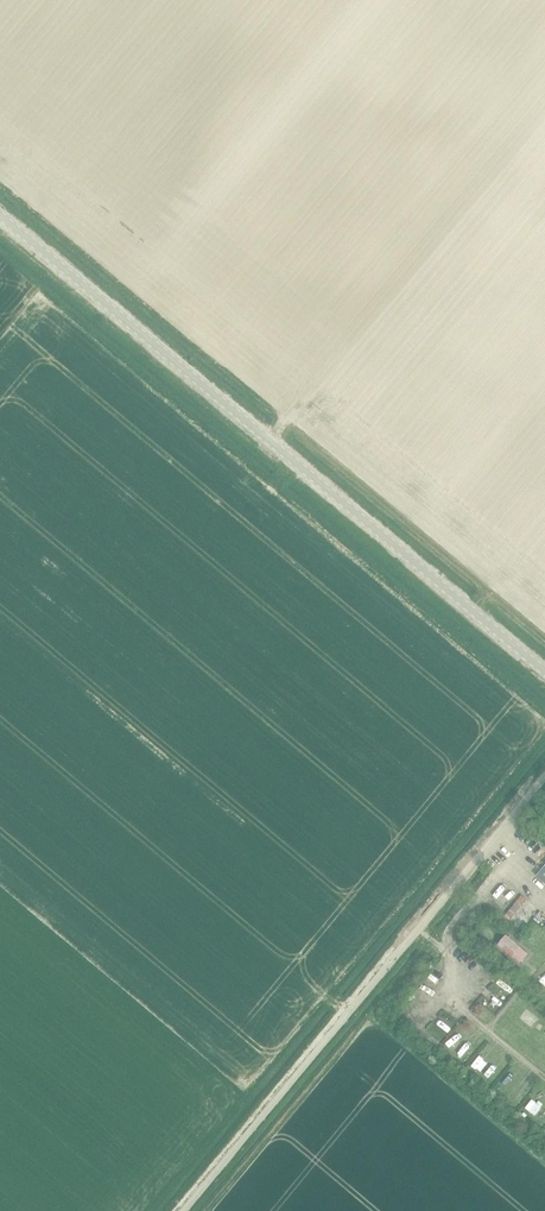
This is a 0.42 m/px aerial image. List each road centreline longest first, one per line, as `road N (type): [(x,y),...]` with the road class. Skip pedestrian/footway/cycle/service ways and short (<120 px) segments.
road 1 (tertiary): [(544,672),(0,215)]
road 2 (unclassified): [(183,1210),(544,777)]

